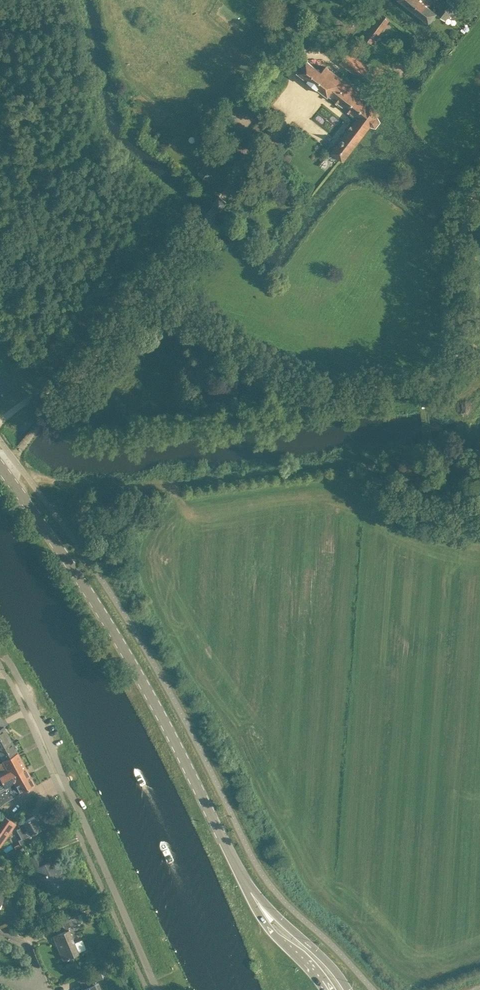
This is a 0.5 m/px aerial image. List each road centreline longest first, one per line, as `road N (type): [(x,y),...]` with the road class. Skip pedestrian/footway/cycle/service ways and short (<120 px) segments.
road 1 (tertiary): [(1,465),(137,674),(259,902)]
road 2 (unclassified): [(158,989),(8,656)]
road 3 (track): [(156,281),(262,374),(341,390),(424,383)]
road 4 (residential): [(205,223),(52,408)]
road 5 (track): [(424,383),(464,333),(465,225),(479,182)]
road 6 (tertiary): [(347,989),(317,950),(259,902)]

